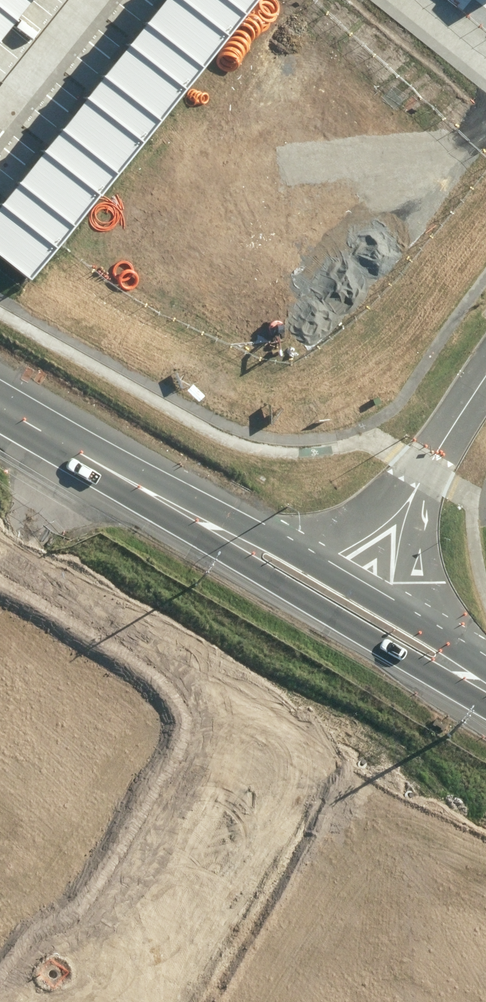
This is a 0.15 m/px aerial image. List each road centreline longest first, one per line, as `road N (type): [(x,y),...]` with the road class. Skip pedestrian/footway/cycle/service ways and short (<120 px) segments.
road 1 (tertiary): [(101,1001),(282,704)]
road 2 (secondary): [(80,450),(290,543)]
road 3 (secondary): [(266,570),(80,450)]
road 4 (secondary): [(427,666),(266,570)]
road 5 (secondary): [(290,543),(437,631)]
road 6 (tertiary): [(427,666),(386,658),(344,664),(297,685),(282,704)]
road 7 (residential): [(406,499),(485,369)]
road 8 (residential): [(406,499),(415,589),(437,631)]
road 9 (tertiary): [(282,704),(281,613),(266,570)]
road 10 (residential): [(290,543),(373,520),(406,499)]

